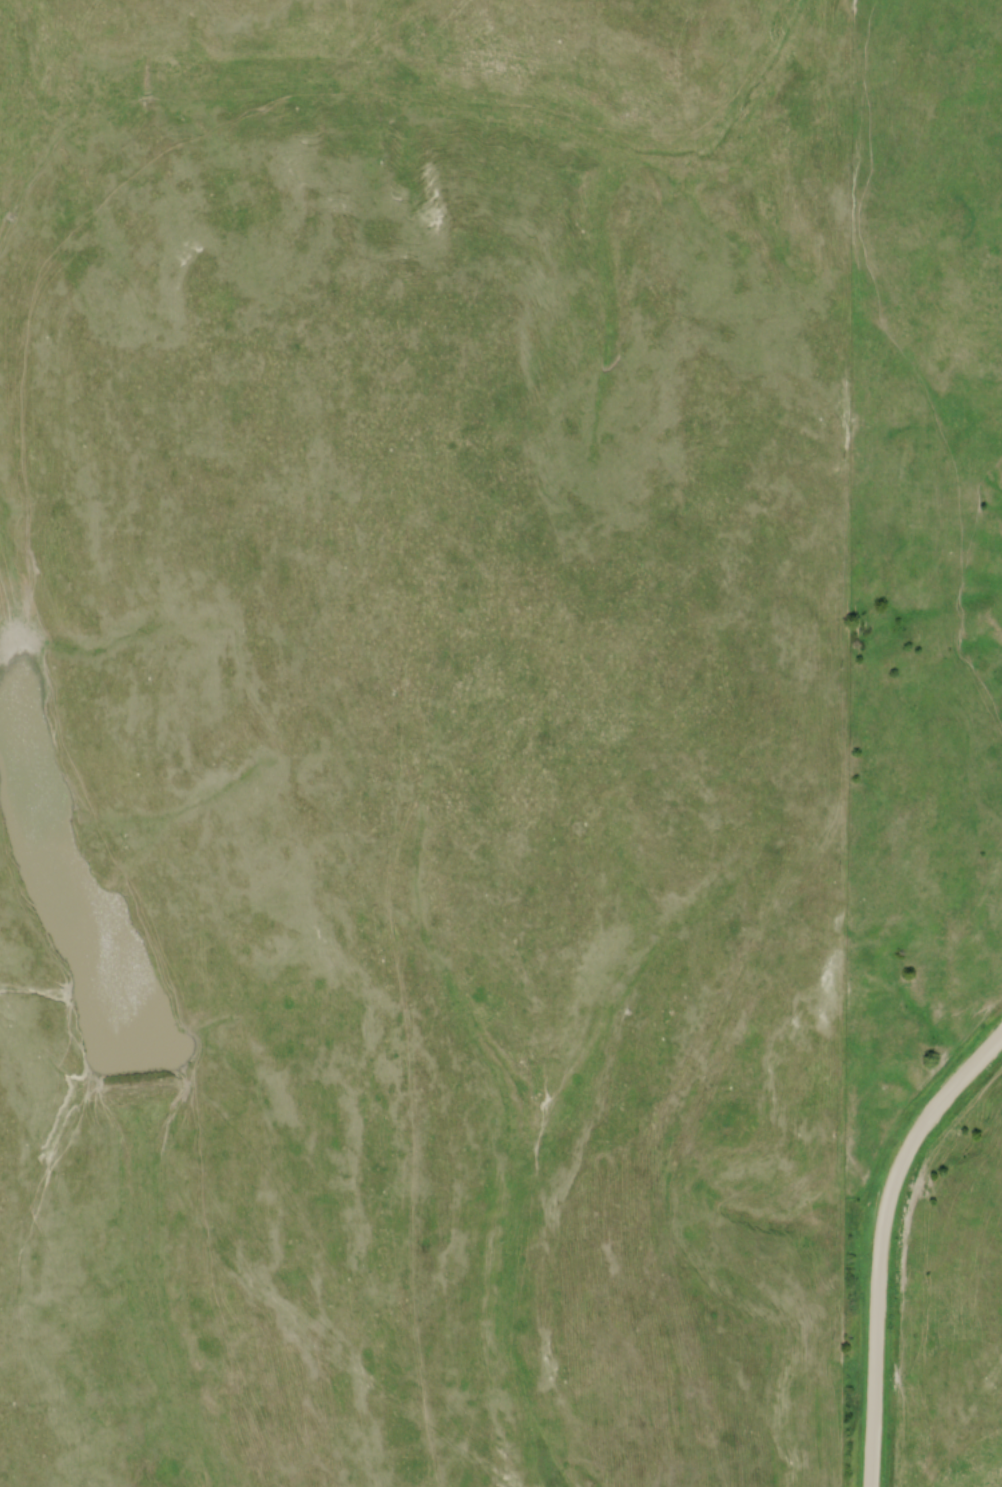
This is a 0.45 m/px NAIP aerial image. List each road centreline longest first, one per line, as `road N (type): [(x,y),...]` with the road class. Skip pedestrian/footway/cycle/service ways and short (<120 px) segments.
road 1 (tertiary): [(874,1486),(886,1211),(905,1154),(934,1109),(1001,1039)]

